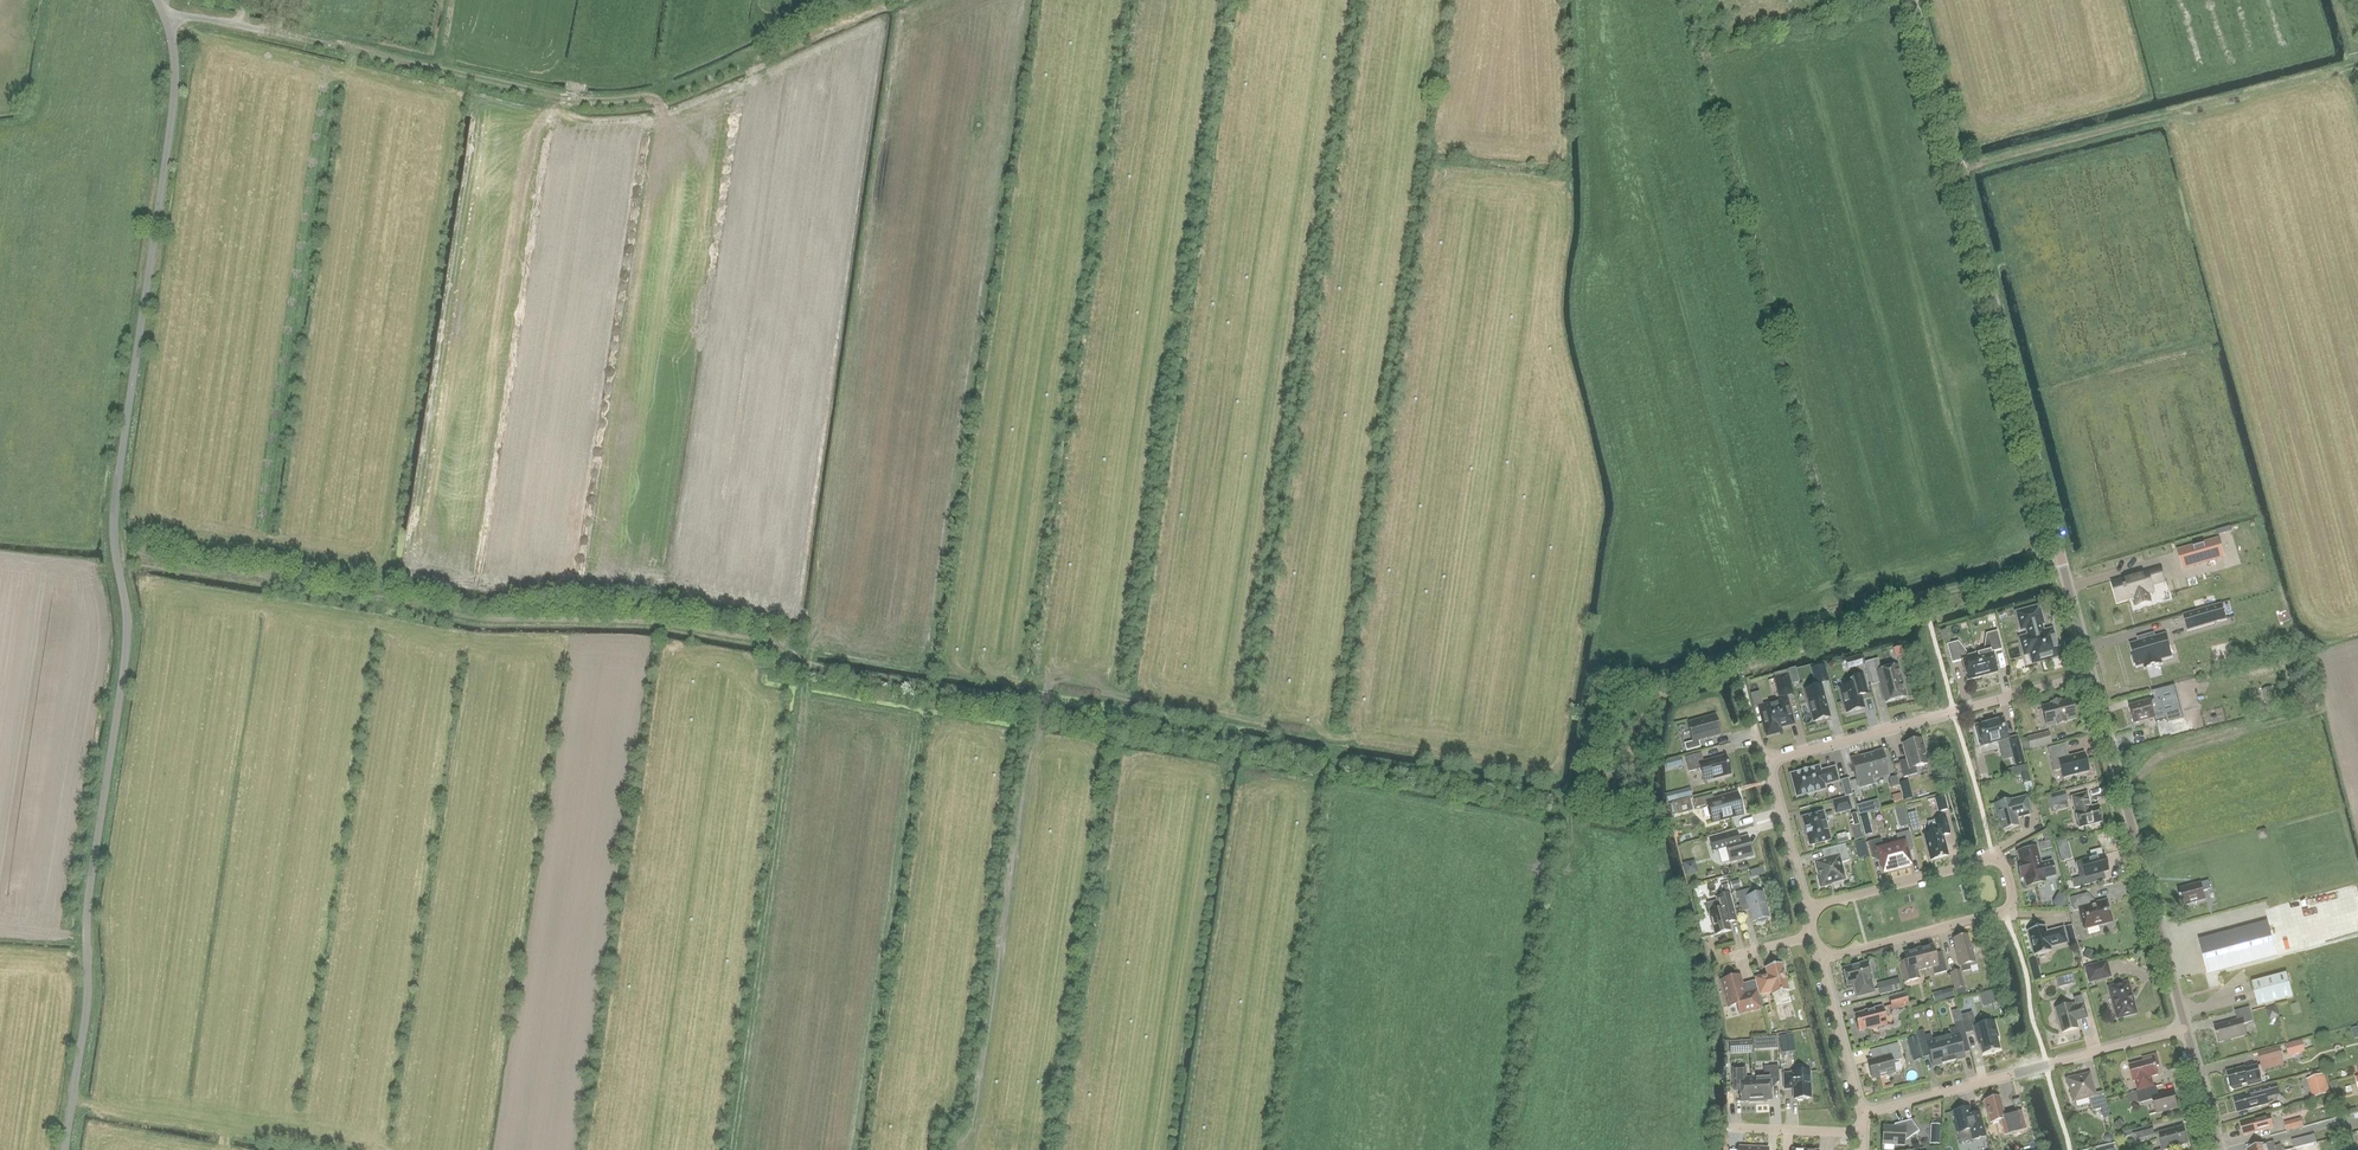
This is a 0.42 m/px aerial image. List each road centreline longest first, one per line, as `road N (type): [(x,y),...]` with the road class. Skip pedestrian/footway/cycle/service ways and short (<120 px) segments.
road 1 (unclassified): [(65,1149),(88,999),(88,906),(128,639),(114,506),(176,87),(169,21)]
road 2 (tertiary): [(2092,674),(1912,0)]
road 3 (residential): [(1820,959),(2006,911),(2010,884),(1992,859),(1807,909)]
road 4 (track): [(2357,66),(1956,167)]
road 5 (tertiary): [(2186,1028),(2092,674)]
road 6 (residential): [(1766,762),(2092,674)]
road 7 (residential): [(1862,1113),(2186,1028)]
road 8 (residential): [(1862,1113),(1820,959)]
road 9 (residential): [(1807,909),(1766,762)]
road 10 (unclassified): [(304,39),(195,17),(169,21)]
road 11 (residential): [(1729,1128),(1862,1134)]
road 12 (tertiary): [(2220,1149),(2186,1028)]

